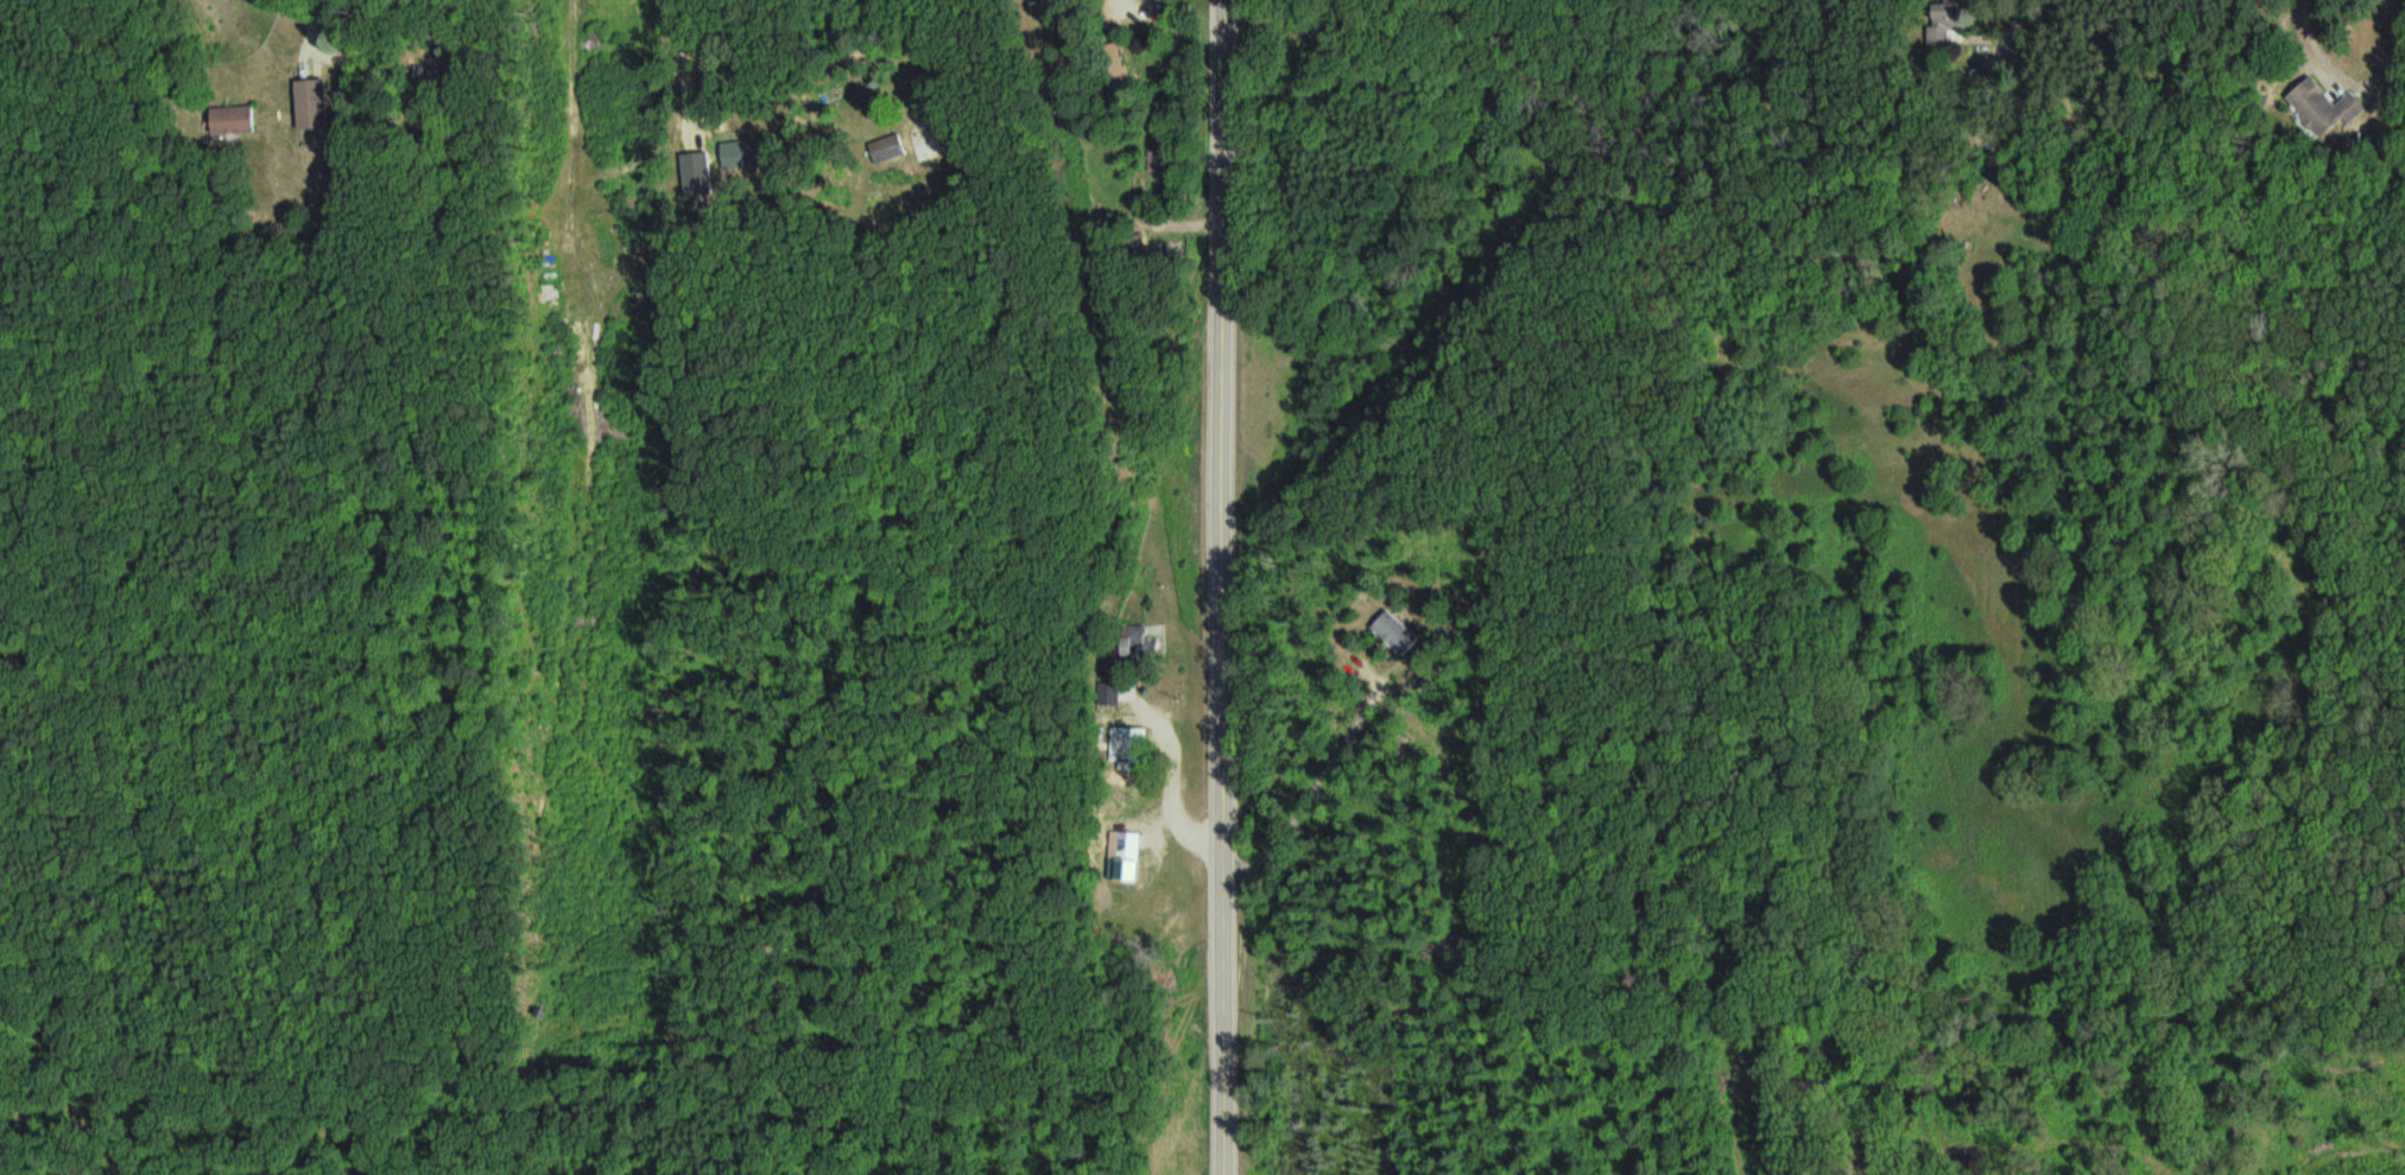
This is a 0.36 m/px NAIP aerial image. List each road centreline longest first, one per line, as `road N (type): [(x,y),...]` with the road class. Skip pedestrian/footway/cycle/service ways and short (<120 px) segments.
road 1 (residential): [(1235,0),(1228,1174)]

